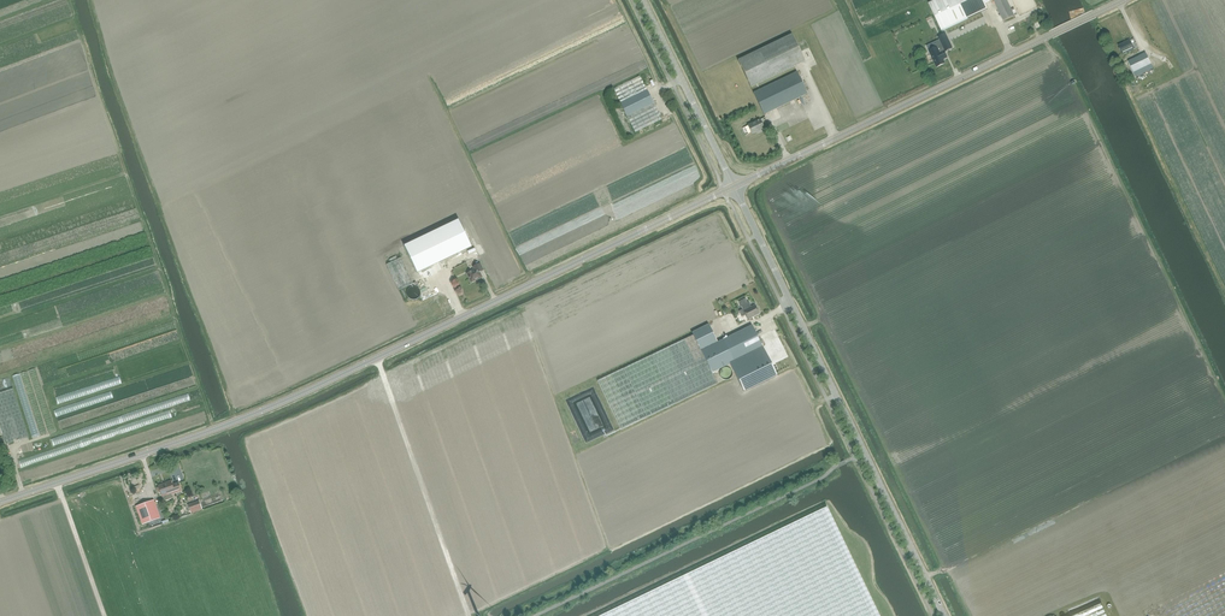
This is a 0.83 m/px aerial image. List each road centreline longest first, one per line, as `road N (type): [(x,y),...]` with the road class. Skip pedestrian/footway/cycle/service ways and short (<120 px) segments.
road 1 (tertiary): [(0,502),(277,404),(734,186)]
road 2 (unclassified): [(945,615),(734,186)]
road 3 (tertiary): [(734,186),(1123,0)]
road 4 (unclassified): [(734,186),(643,0)]

